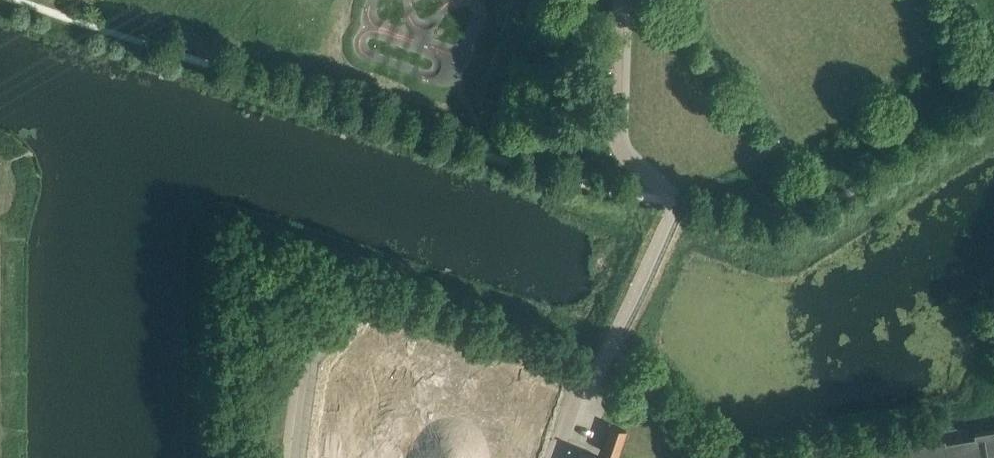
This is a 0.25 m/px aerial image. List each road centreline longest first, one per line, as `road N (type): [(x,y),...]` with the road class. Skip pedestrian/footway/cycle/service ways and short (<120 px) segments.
road 1 (unclassified): [(298,457),(311,357),(367,300),(583,371),(553,457)]

